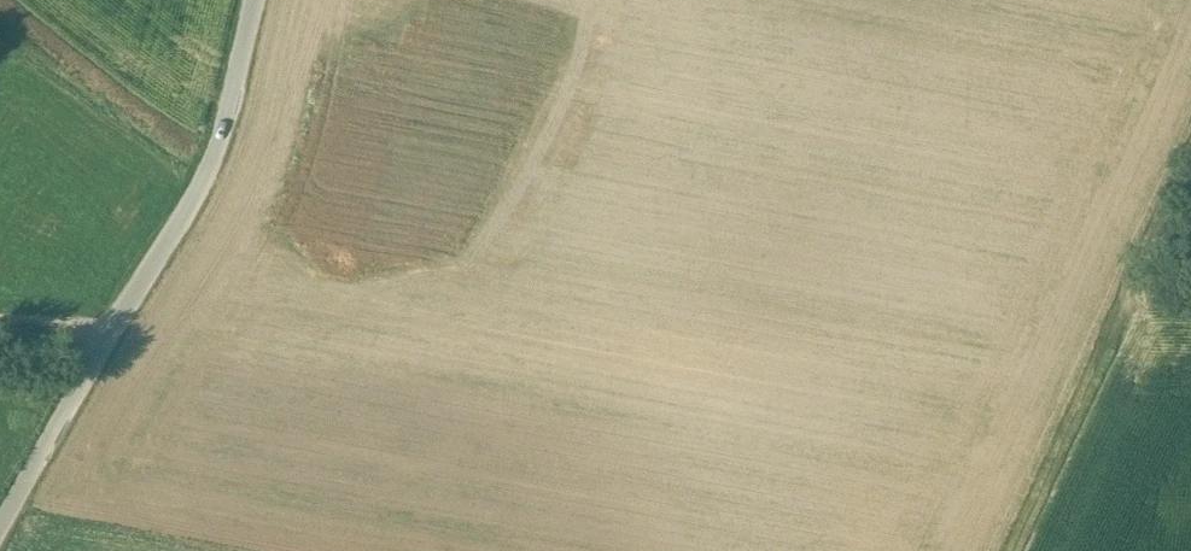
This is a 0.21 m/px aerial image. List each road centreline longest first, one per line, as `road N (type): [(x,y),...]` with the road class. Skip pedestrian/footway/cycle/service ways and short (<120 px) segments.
road 1 (unclassified): [(0,533),(201,183),(254,0)]

